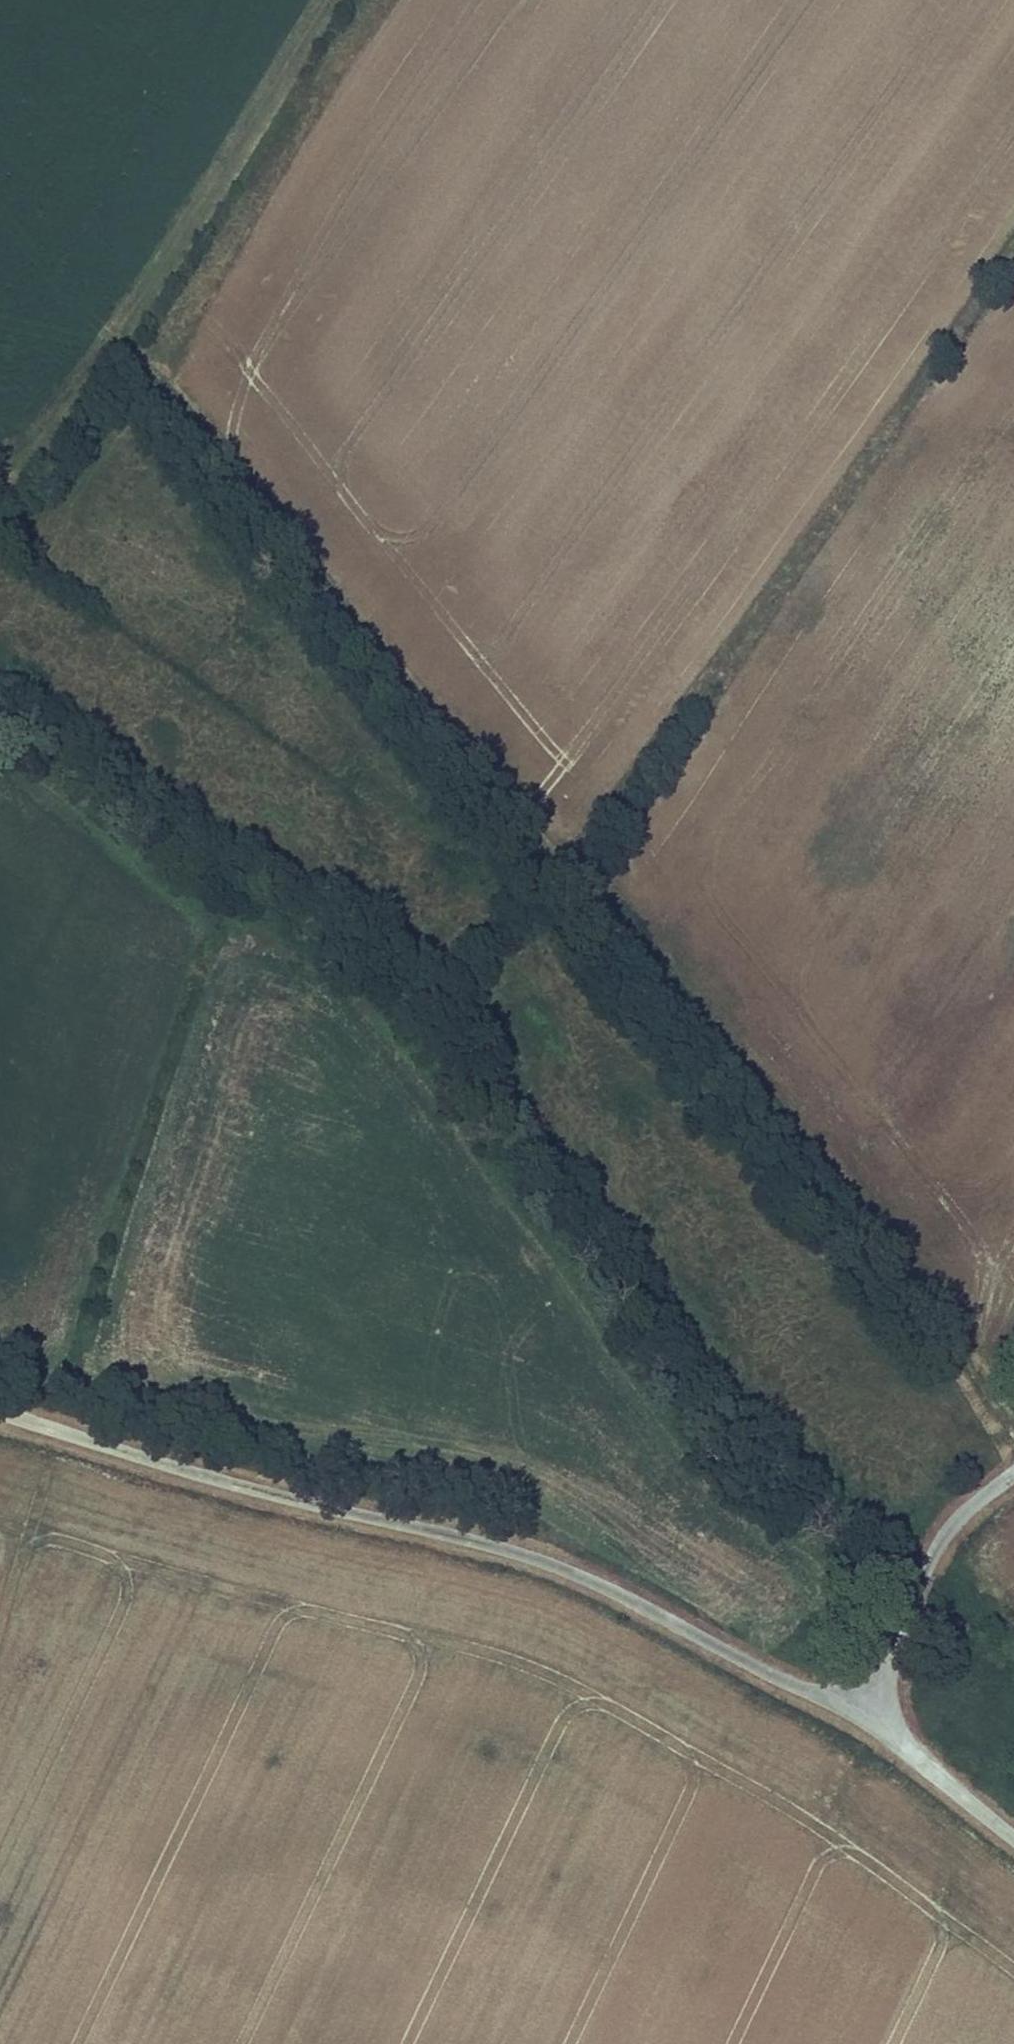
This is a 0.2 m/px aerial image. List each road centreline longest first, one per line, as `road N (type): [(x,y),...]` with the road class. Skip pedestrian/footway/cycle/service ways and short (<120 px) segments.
road 1 (unclassified): [(0,1411),(276,1493),(538,1557),(873,1719)]
road 2 (unclassified): [(873,1719),(942,1537),(1013,1475)]
road 3 (unclassified): [(873,1719),(1013,1835)]

